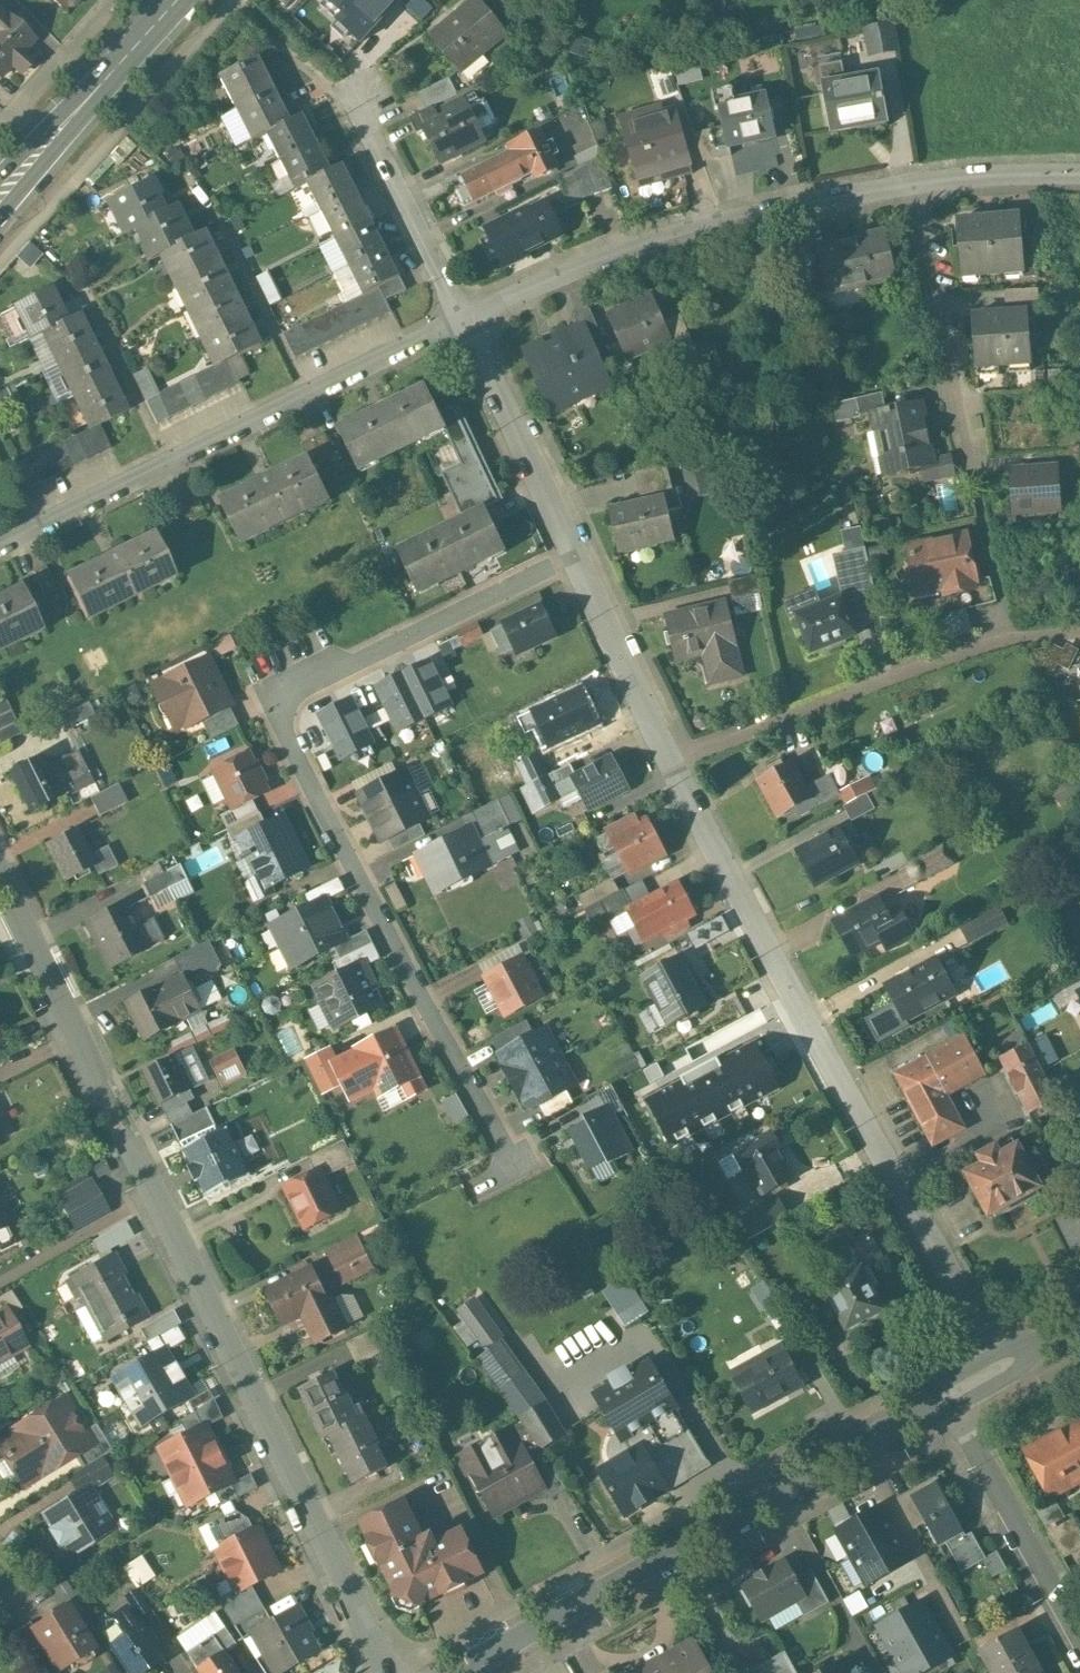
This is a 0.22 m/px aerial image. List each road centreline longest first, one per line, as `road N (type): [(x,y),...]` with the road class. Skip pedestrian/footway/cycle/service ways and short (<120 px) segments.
road 1 (residential): [(391,1672),(0,875)]
road 2 (residential): [(574,554),(270,700),(507,1156)]
road 3 (residential): [(675,754),(995,1367)]
road 4 (tertiary): [(453,1672),(944,1396)]
road 5 (residential): [(0,543),(461,319)]
road 6 (residential): [(461,319),(696,225),(925,180)]
road 7 (residential): [(1079,629),(1007,636),(675,754)]
road 8 (residential): [(976,482),(925,180)]
road 9 (residential): [(944,1396),(1079,1648)]
road 10 (secondary): [(0,195),(178,0)]
road 11 (residential): [(461,319),(574,554)]
road 12 (residential): [(349,95),(461,319)]
road 13 (residential): [(574,554),(675,754)]
road 14 (residential): [(925,180),(1079,173)]

